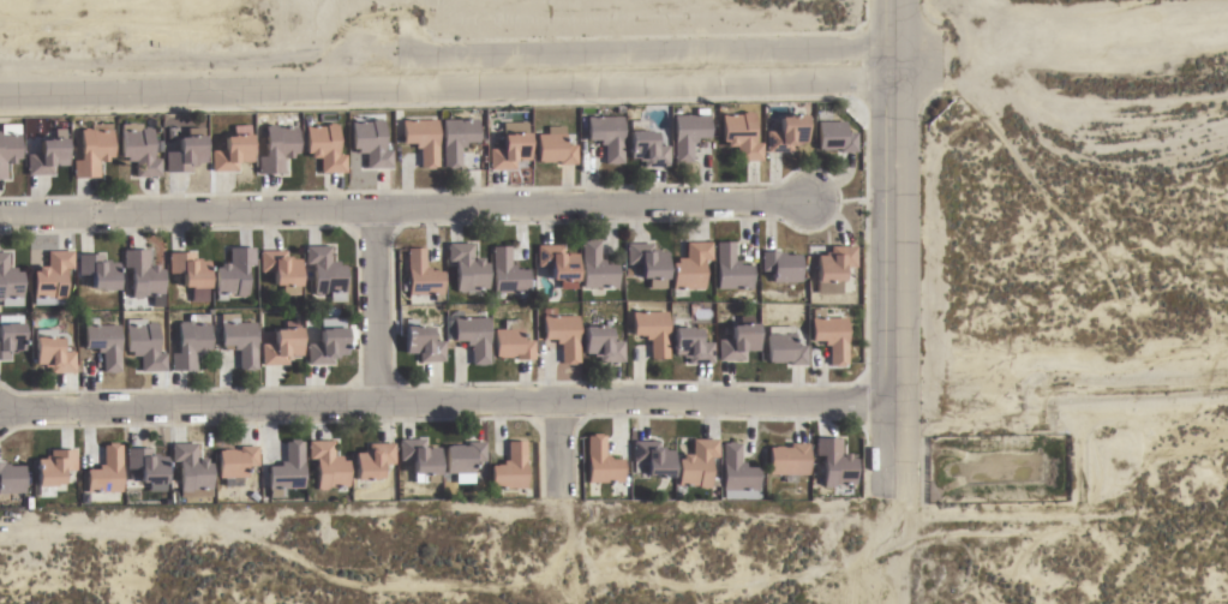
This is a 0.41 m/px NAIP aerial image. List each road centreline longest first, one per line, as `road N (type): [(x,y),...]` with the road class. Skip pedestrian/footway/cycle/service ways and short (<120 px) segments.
road 1 (residential): [(0,421),(907,412)]
road 2 (residential): [(906,89),(0,108)]
road 3 (residential): [(821,210),(0,226)]
road 4 (tertiary): [(906,0),(907,496)]
road 5 (residential): [(388,219),(390,412)]

